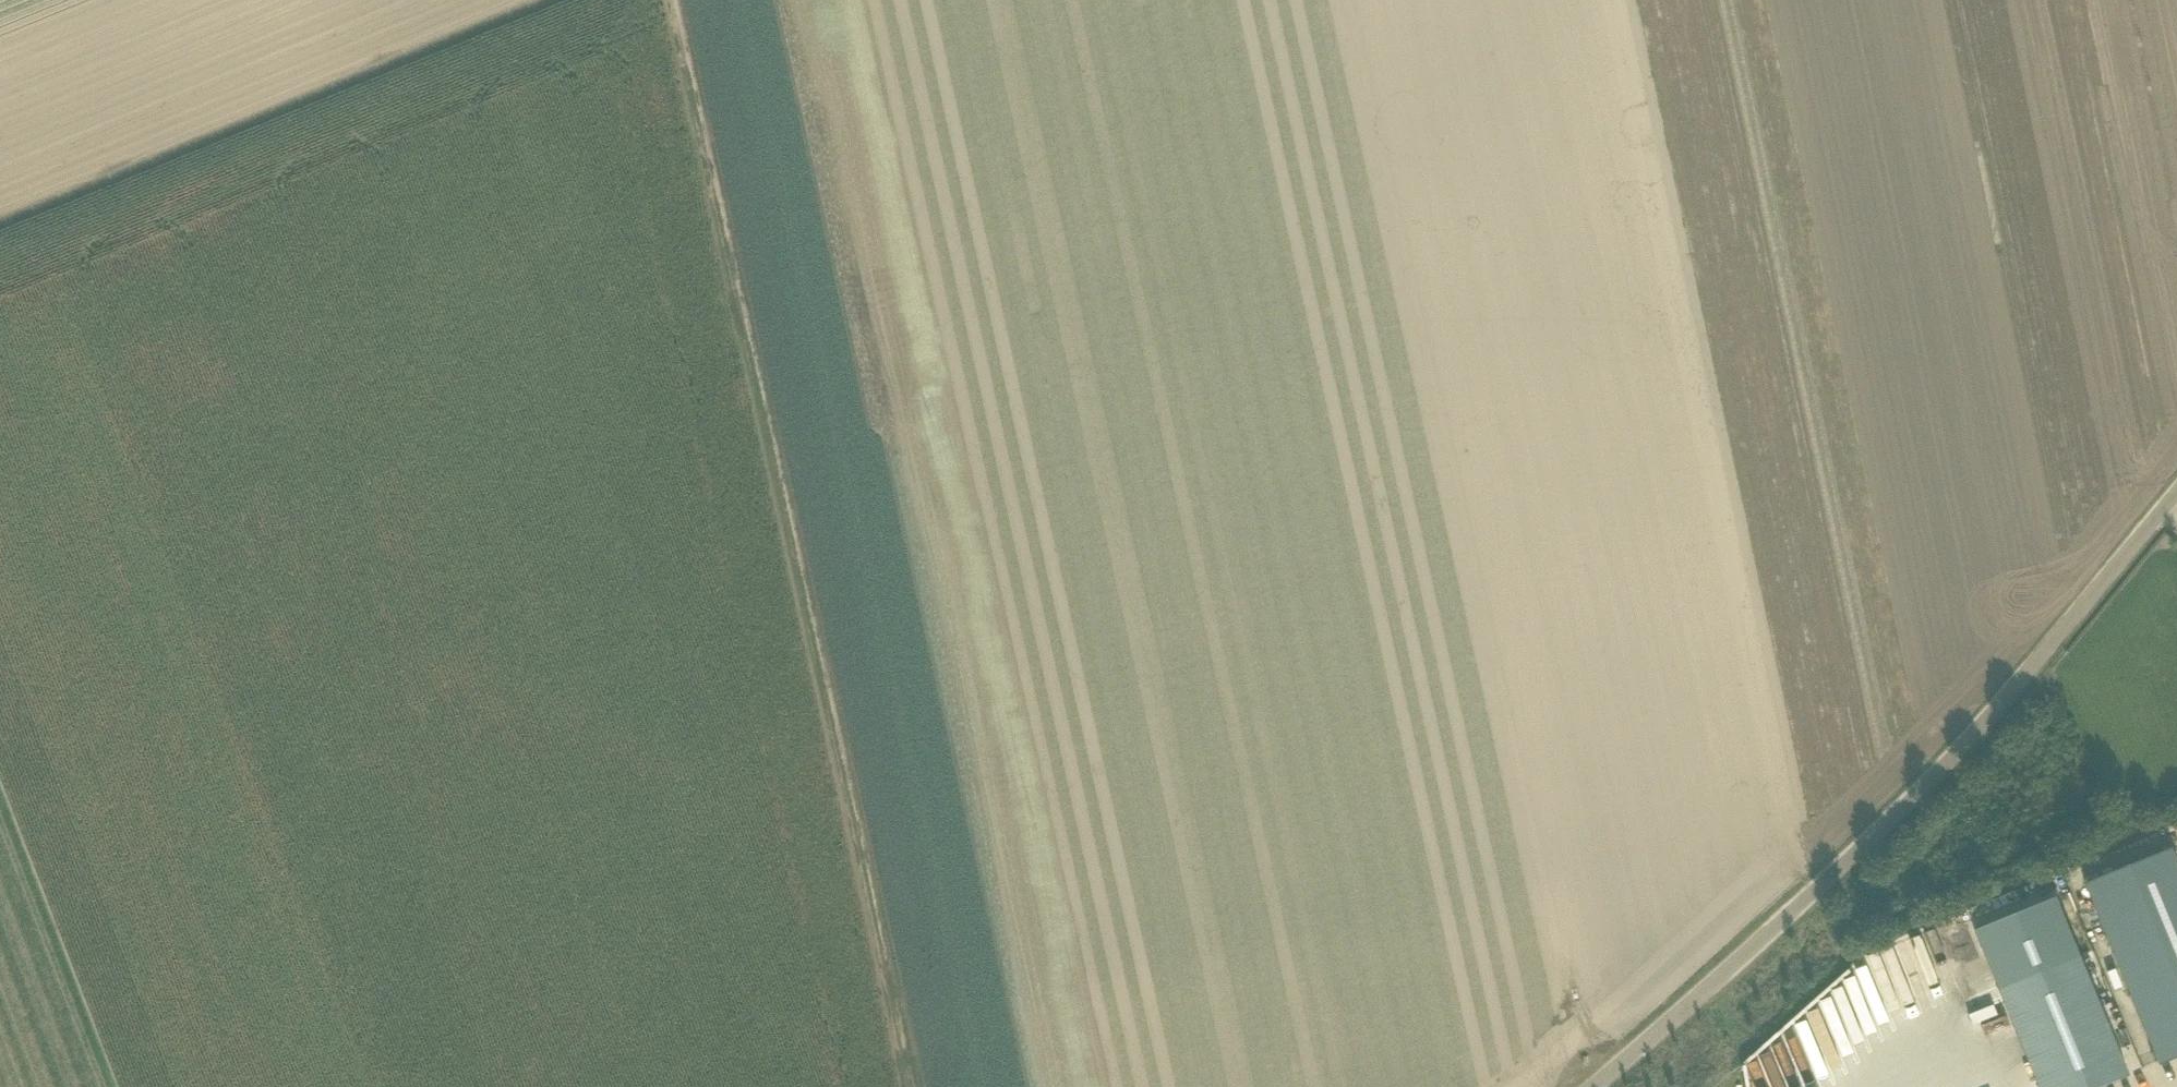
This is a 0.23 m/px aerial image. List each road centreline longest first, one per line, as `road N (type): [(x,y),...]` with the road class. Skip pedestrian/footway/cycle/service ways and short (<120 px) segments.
road 1 (track): [(908,1086),(854,811),(666,0)]
road 2 (unclassified): [(1591,1086),(1809,898),(1962,741),(2176,495)]

